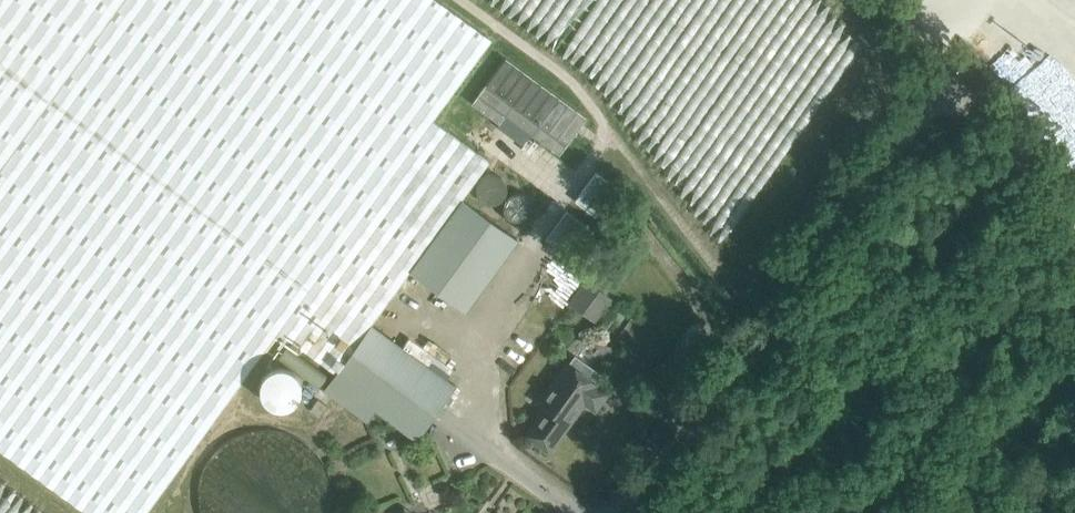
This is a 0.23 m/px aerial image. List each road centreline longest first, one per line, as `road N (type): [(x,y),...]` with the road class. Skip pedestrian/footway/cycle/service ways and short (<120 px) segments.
road 1 (unclassified): [(645,512),(959,82)]
road 2 (unclassified): [(1074,222),(959,82)]

